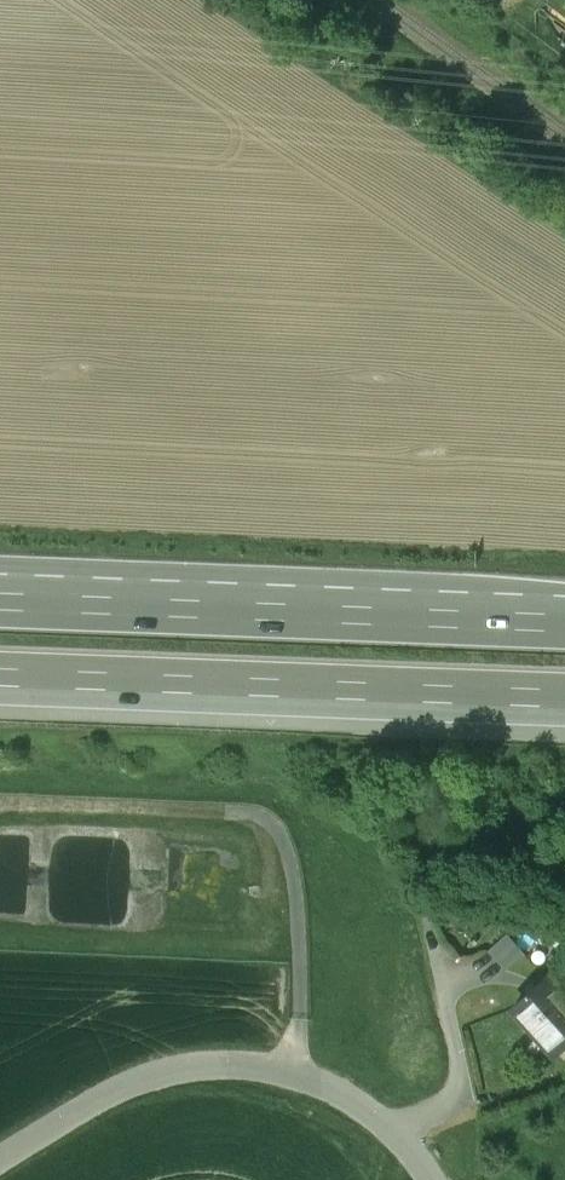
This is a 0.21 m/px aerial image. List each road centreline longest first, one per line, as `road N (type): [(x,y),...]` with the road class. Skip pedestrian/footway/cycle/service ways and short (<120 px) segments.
road 1 (motorway): [(564,622),(0,598)]
road 2 (motorway): [(0,674),(564,697)]

